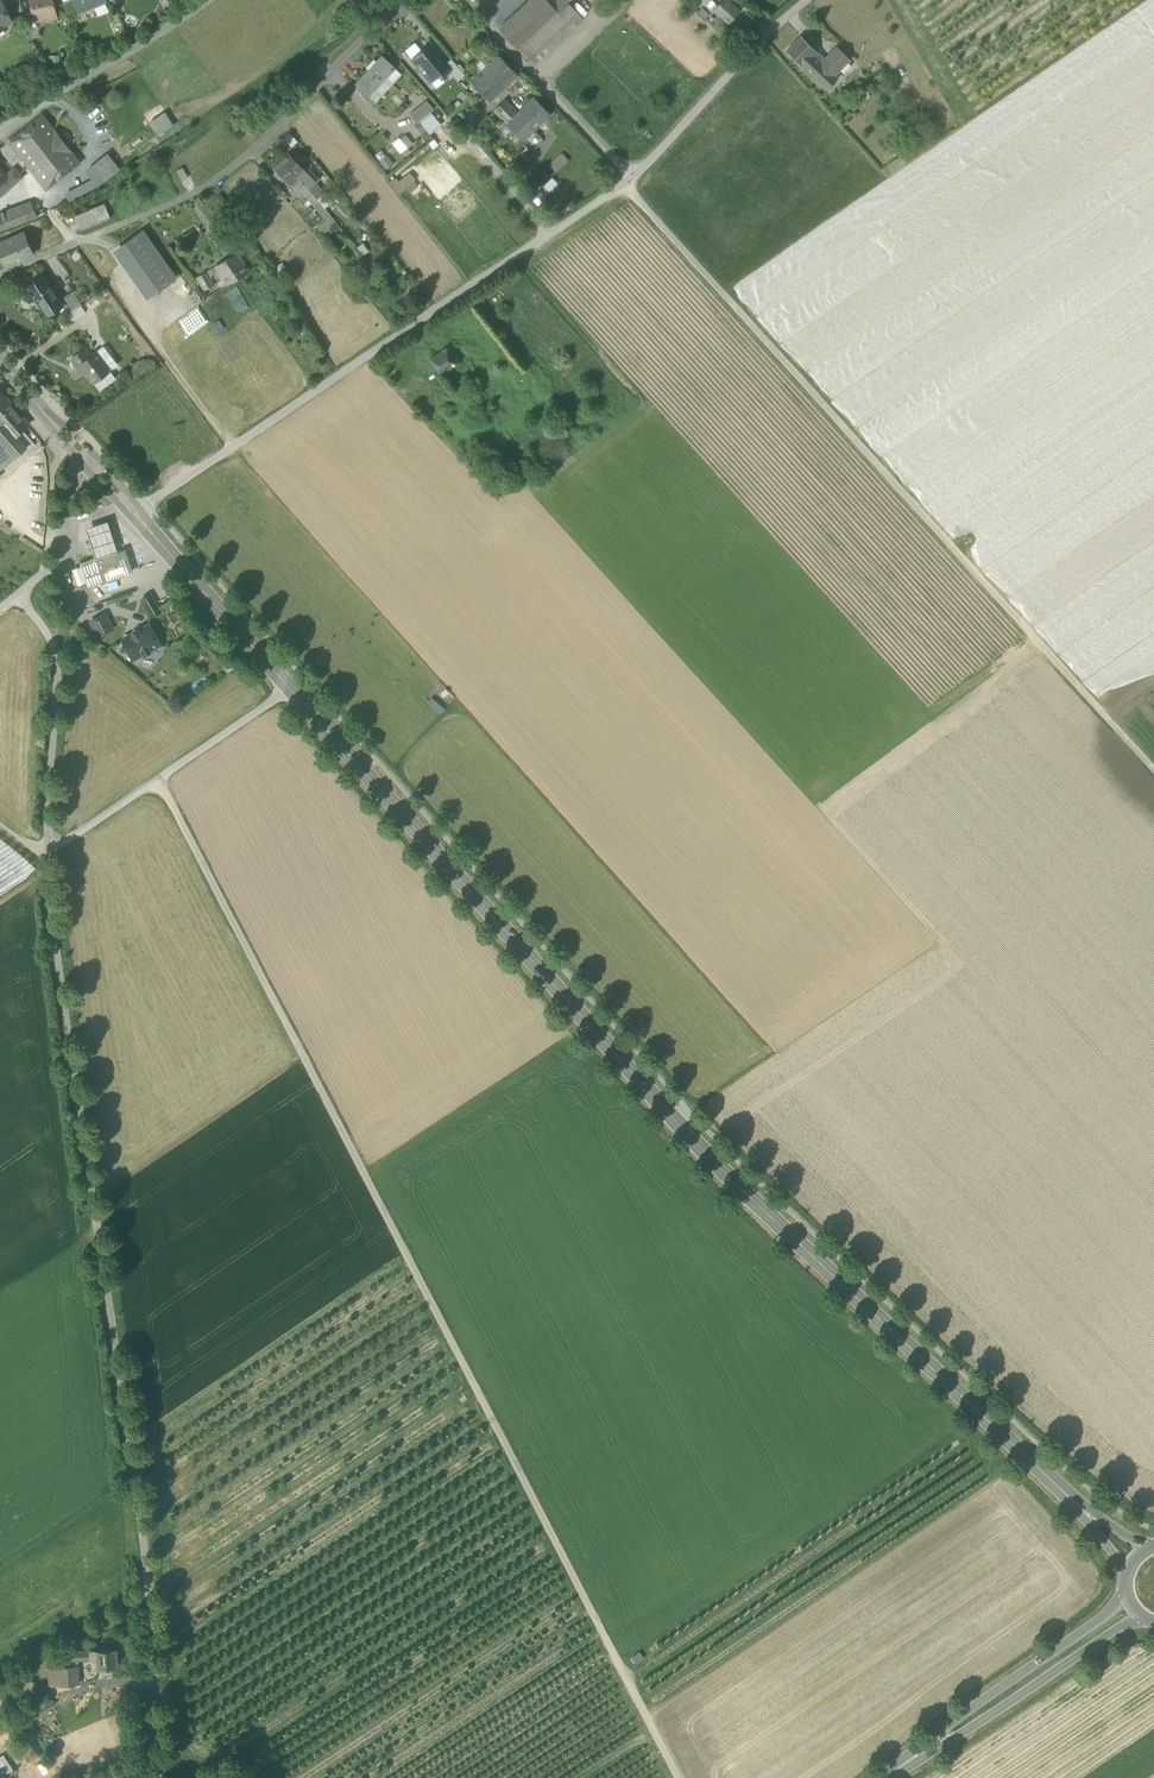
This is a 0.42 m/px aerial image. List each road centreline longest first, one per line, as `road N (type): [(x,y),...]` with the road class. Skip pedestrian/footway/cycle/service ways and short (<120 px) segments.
road 1 (secondary): [(135,514),(672,1121),(1078,1506)]
road 2 (unclassified): [(158,1777),(140,1515),(48,911),(43,852),(55,660),(47,633),(17,596)]
road 3 (track): [(159,779),(679,1777)]
road 4 (unclassified): [(135,514),(627,182),(805,0)]
road 5 (track): [(627,182),(1153,771)]
road 6 (residential): [(0,275),(215,183),(292,114),(395,0)]
road 7 (track): [(0,826),(43,852),(291,689)]
road 8 (primary): [(904,1764),(1144,1618)]
road 9 (primary): [(1126,1592),(904,1764)]
road 10 (track): [(230,448),(77,242)]
road 11 (residential): [(0,136),(209,0)]
road 12 (track): [(627,182),(486,24)]
road 13 (residential): [(92,465),(67,491),(63,548),(17,596)]
road 14 (secondary): [(0,359),(92,465)]

